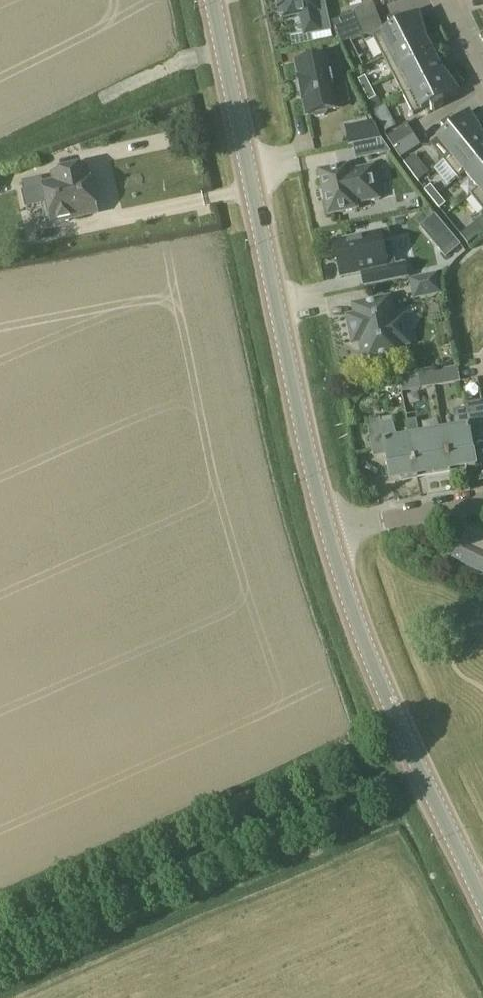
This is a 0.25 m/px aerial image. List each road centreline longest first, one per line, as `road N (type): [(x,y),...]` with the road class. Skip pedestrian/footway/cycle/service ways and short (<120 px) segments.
road 1 (secondary): [(331,529),(214,0)]
road 2 (secondary): [(482,902),(372,663),(331,529)]
road 3 (residential): [(482,504),(331,529)]

